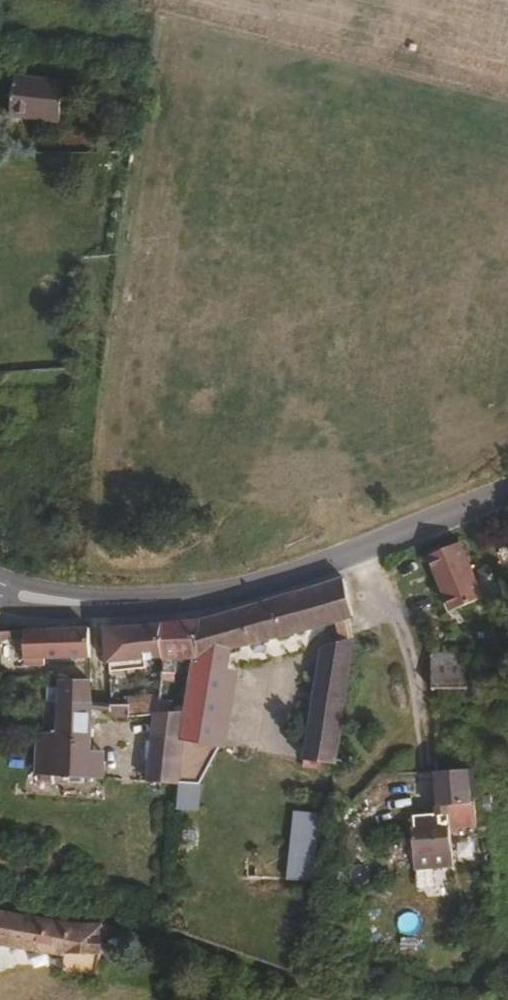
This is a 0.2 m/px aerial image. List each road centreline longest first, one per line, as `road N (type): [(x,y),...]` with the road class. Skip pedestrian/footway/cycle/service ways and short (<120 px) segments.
road 1 (secondary): [(507,492),(356,553),(188,599),(77,603),(0,589)]

